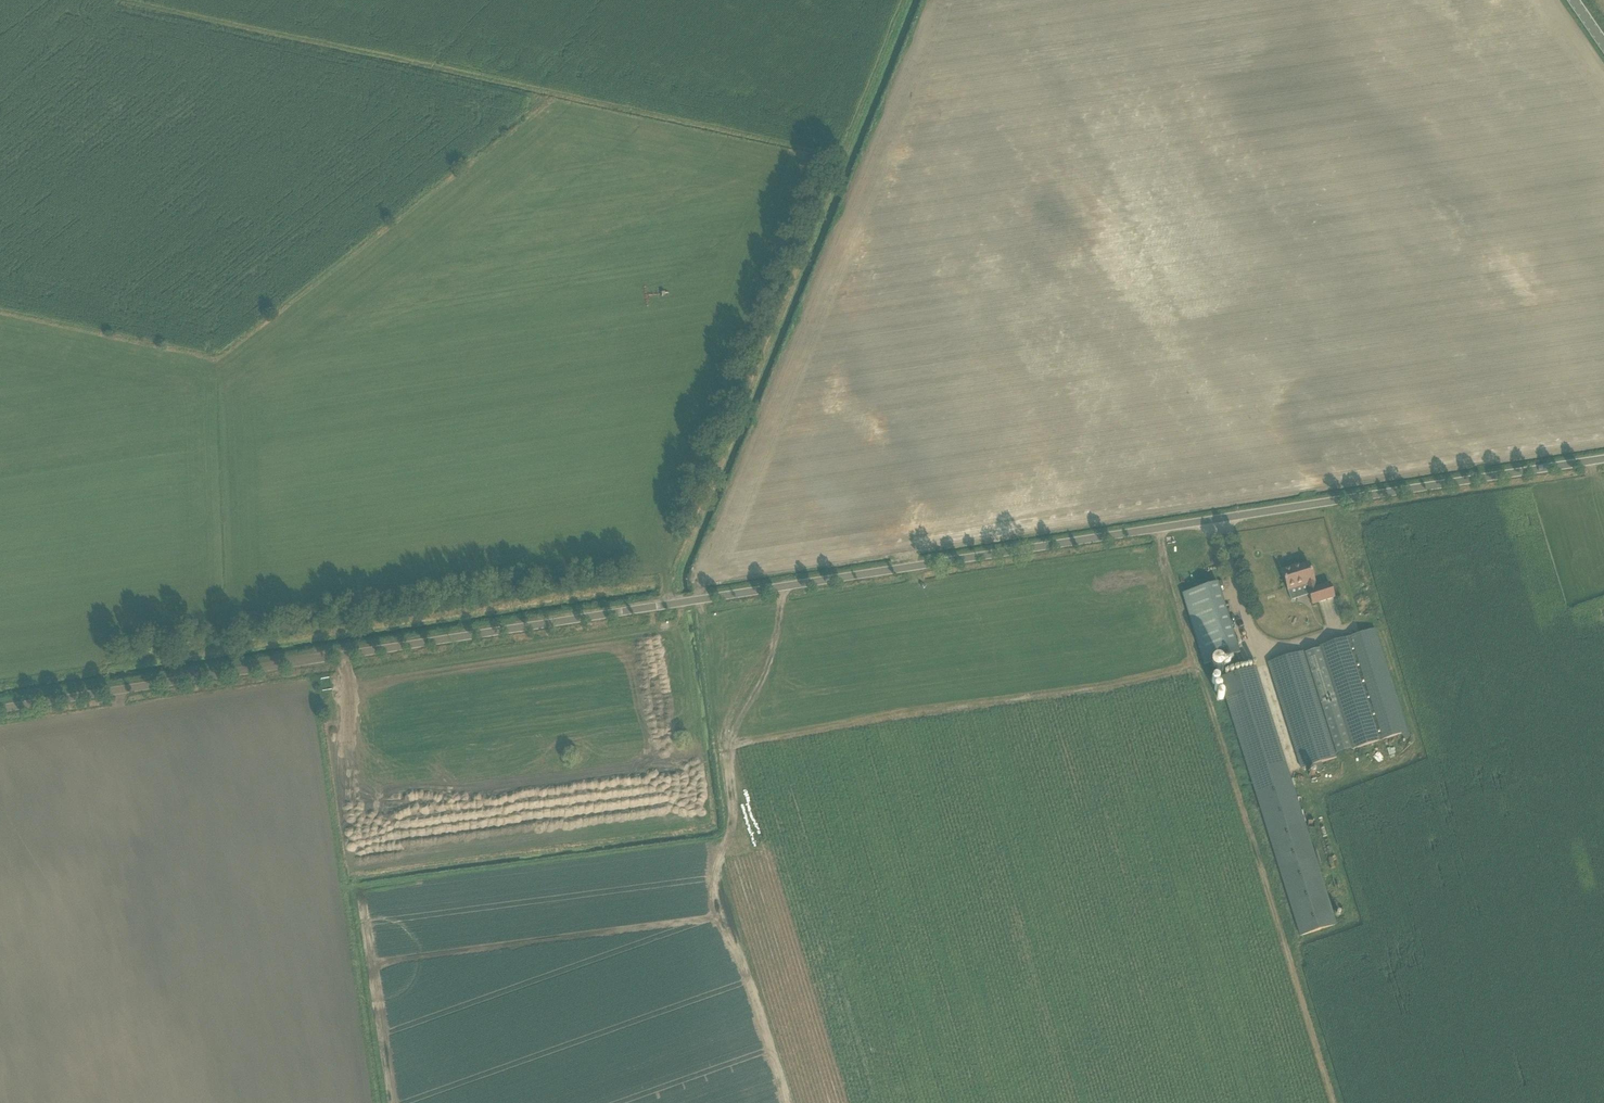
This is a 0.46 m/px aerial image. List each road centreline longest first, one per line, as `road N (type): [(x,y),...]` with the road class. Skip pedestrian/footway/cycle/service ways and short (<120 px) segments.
road 1 (unclassified): [(0,714),(1603,460)]

